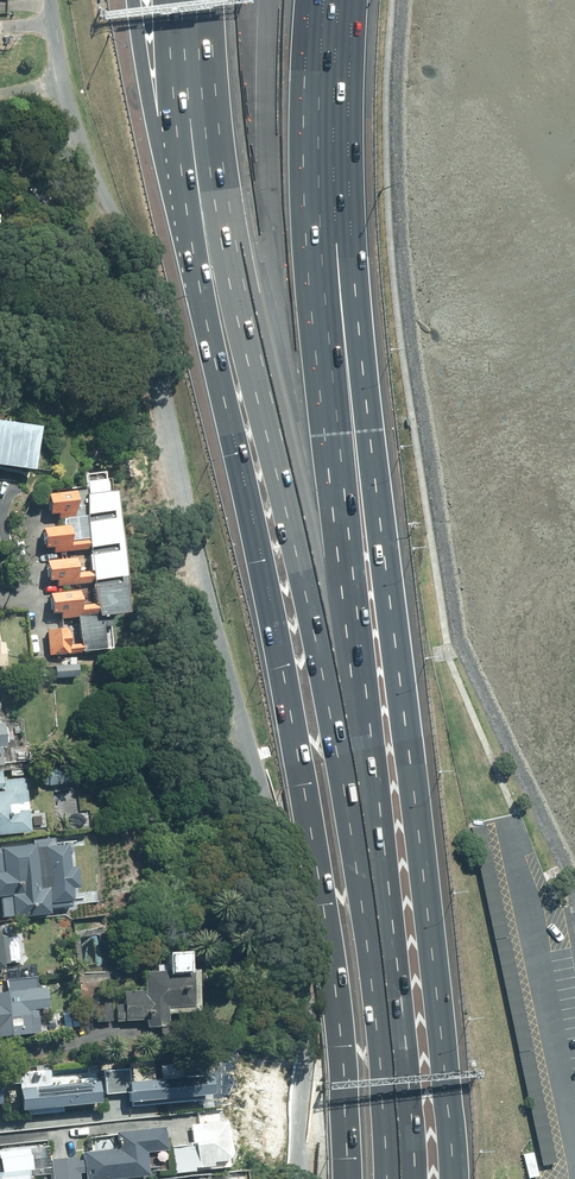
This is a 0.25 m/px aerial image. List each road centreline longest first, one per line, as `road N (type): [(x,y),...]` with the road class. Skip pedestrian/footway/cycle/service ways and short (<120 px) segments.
road 1 (residential): [(49,0),(70,112),(148,298),(200,563),(280,859),(305,1018),(303,1178)]
road 2 (motorway): [(351,0),(362,368),(445,1060),(451,1178)]
road 3 (motorway): [(350,1178),(324,907),(252,517),(197,284)]
road 4 (motorway): [(352,702),(217,162),(210,0)]
road 5 (motorway): [(324,0),(324,251),(354,580),(352,702)]
road 6 (motorway): [(352,702),(401,1178)]
road 7 (residential): [(572,1178),(502,831)]
road 8 (motorway): [(197,284),(152,120),(139,0)]
road 9 (motorway): [(197,284),(177,129),(193,0)]

